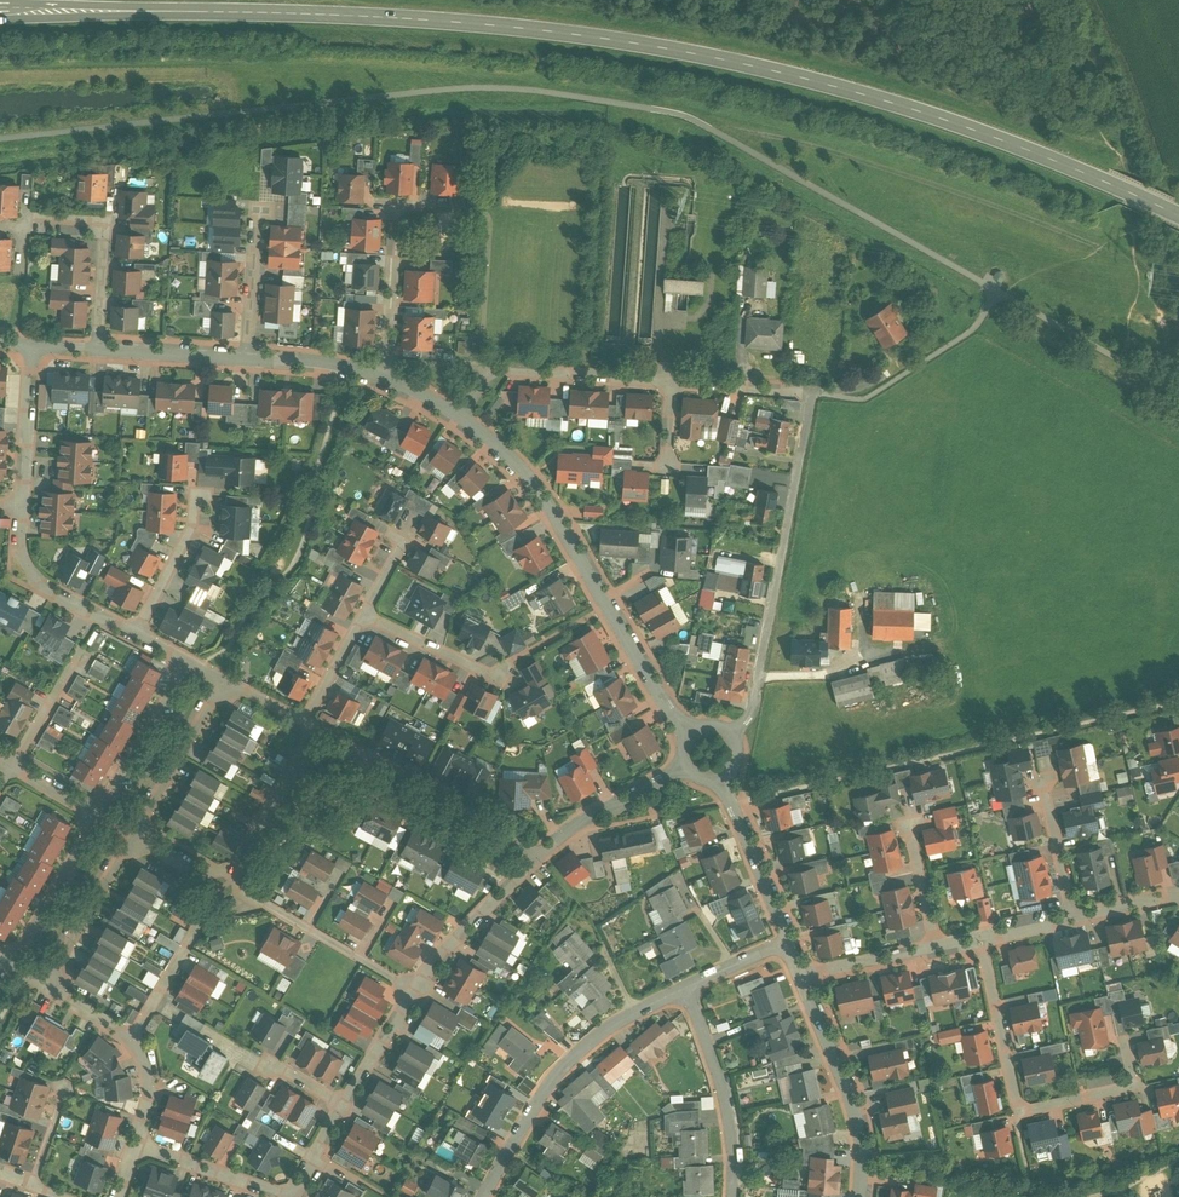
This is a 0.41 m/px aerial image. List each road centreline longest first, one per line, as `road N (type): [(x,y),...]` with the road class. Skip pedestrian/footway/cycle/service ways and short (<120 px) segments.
road 1 (secondary): [(0,14),(404,19),(719,58),(981,133),(1178,216)]
road 2 (residential): [(813,396),(757,686),(727,739)]
road 3 (residential): [(980,940),(1018,1111),(1133,1086),(1123,1039)]
road 4 (residential): [(686,990),(610,1027),(559,1064),(484,1196)]
road 5 (residential): [(136,1147),(263,1195),(300,1177),(345,1103)]
road 6 (residential): [(463,422),(496,374),(507,371),(673,385)]
road 7 (residential): [(463,422),(562,527),(608,603)]
road 8 (residential): [(807,976),(859,1127),(859,1196)]
road 9 (residential): [(416,990),(242,893),(234,869)]
road 10 (residential): [(686,990),(733,1134),(733,1196)]
road 11 (residential): [(20,219),(108,228),(98,344)]
road 12 (residential): [(528,860),(697,759)]
road 13 (residential): [(302,717),(471,812)]
road 14 (residential): [(23,502),(25,561),(34,572),(138,628)]
road 15 (residential): [(724,762),(789,941)]
road 16 (residential): [(128,832),(222,673)]
road 17 (residential): [(188,655),(97,814)]
road 18 (residential): [(416,990),(528,860)]
road 19 (residential): [(42,978),(128,832)]
road 20 (residential): [(97,814),(9,958)]
road 21 (residential): [(394,210),(387,374)]
road 22 (residential): [(32,340),(23,502)]
road 23 (residential): [(608,603),(668,703),(701,734)]
road 24 (residential): [(98,344),(251,354)]
road 25 (residential): [(208,494),(138,628)]
road 26 (residential): [(304,736),(234,869)]
road 27 (residential): [(363,612),(494,674)]
road 28 (residential): [(203,912),(133,1035)]
road 29 (residential): [(259,213),(251,354)]
road 30 (residential): [(1075,917),(1045,779)]
road 31 (residential): [(10,766),(80,644)]
road 32 (residential): [(673,385),(813,396)]
road 33 (residential): [(251,354),(342,361),(387,374)]
road 34 (residential): [(938,948),(807,976)]
road 35 (residential): [(345,1103),(416,990)]
road 36 (residential): [(938,948),(911,826)]
road 37 (residential): [(302,717),(363,612)]

